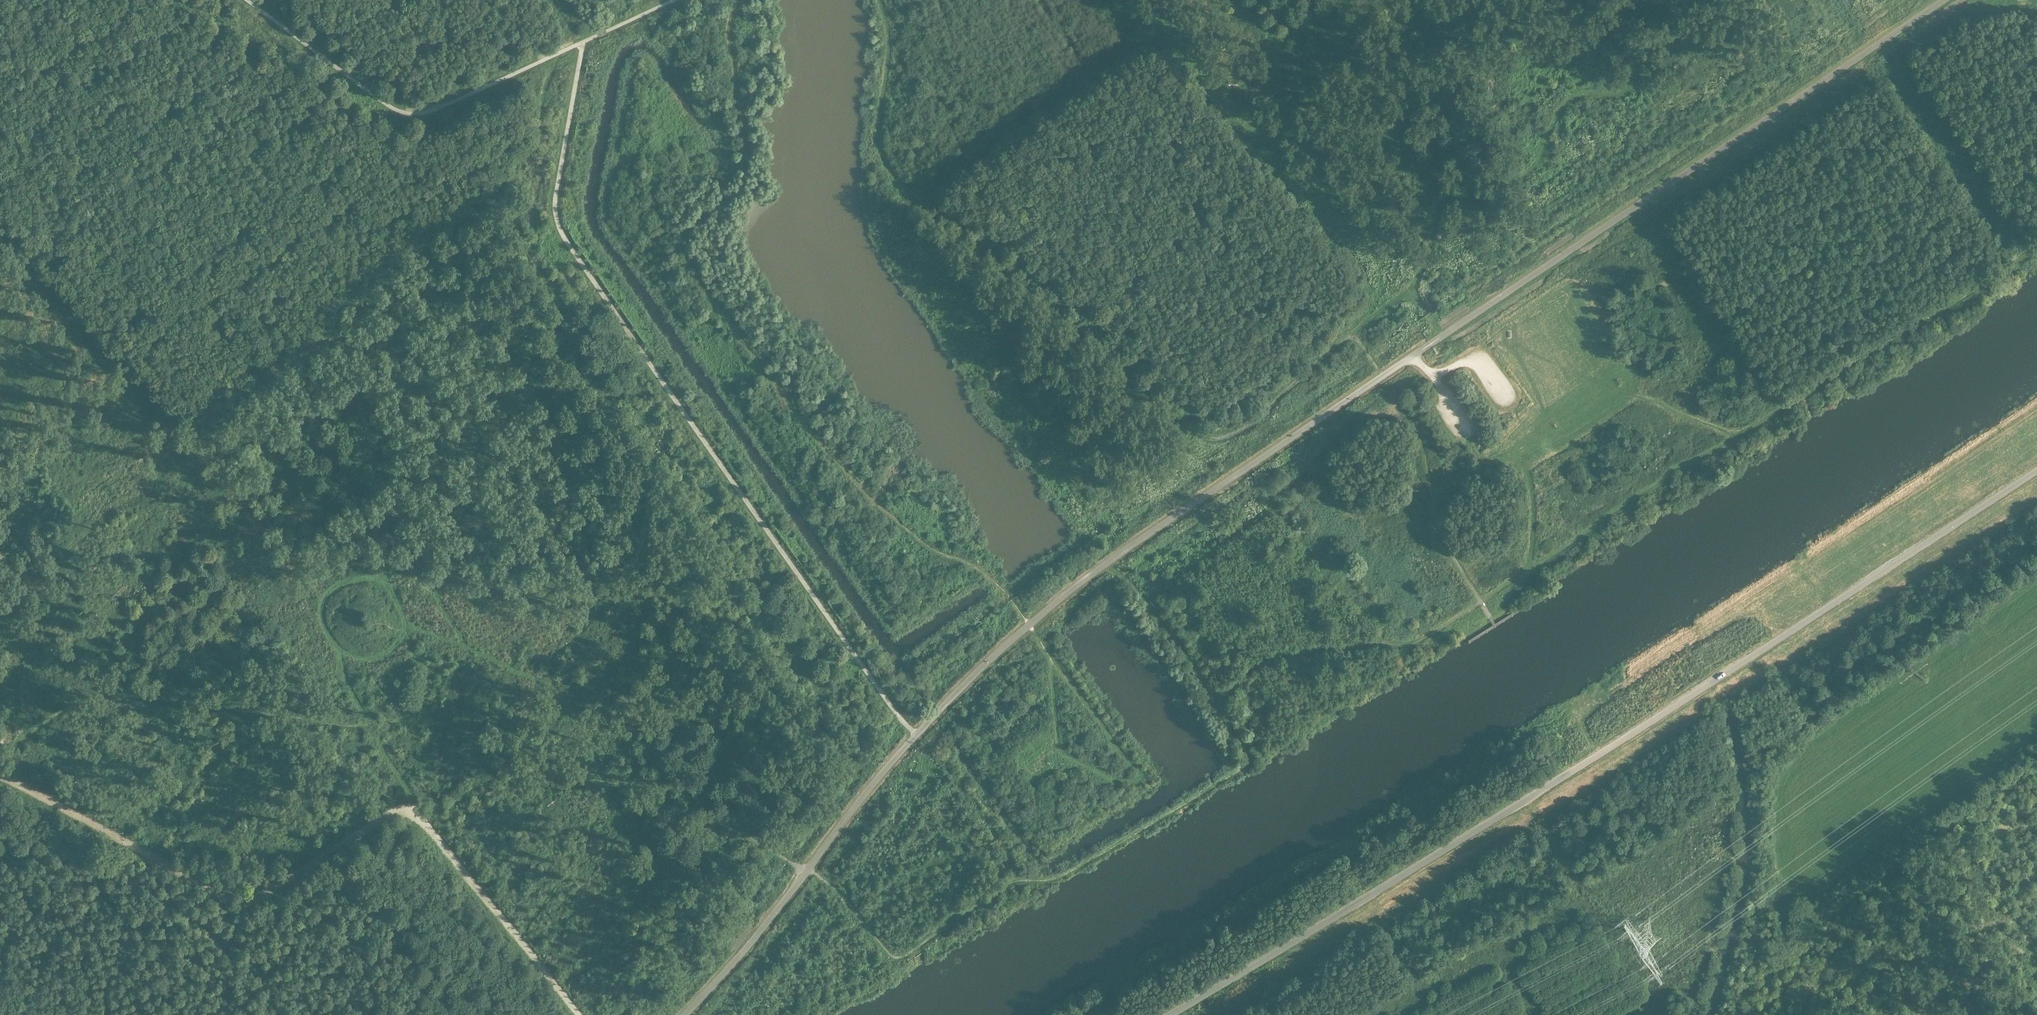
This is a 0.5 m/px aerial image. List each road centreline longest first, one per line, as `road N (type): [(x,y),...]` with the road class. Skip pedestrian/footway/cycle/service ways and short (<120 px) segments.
road 1 (tertiary): [(1169,1014),(1656,718),(2036,470)]
road 2 (unclassified): [(688,1014),(880,775),(1028,624),(1414,355)]
road 3 (track): [(584,1014),(410,807),(245,904),(0,775)]

